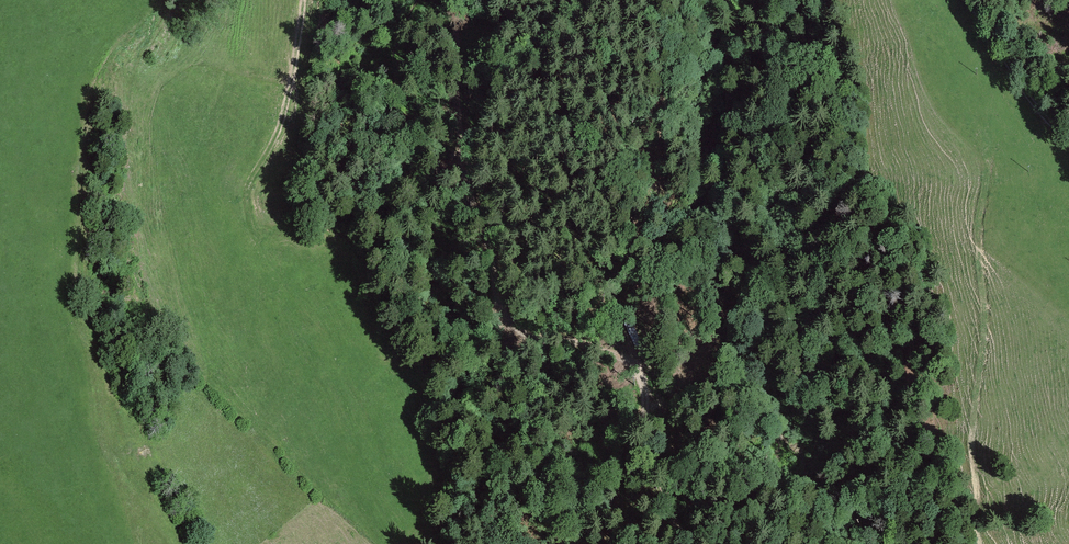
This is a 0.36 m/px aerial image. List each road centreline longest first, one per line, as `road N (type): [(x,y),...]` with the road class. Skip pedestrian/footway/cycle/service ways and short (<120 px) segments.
road 1 (track): [(692,543),(649,443),(633,365),(576,343),(527,336),(505,316),(458,122),(460,0)]
road 2 (track): [(980,543),(971,449),(984,326),(977,221),(1002,56)]
road 3 (track): [(251,224),(248,183),(286,113),(304,0)]
road 4 (track): [(1068,142),(968,0)]

